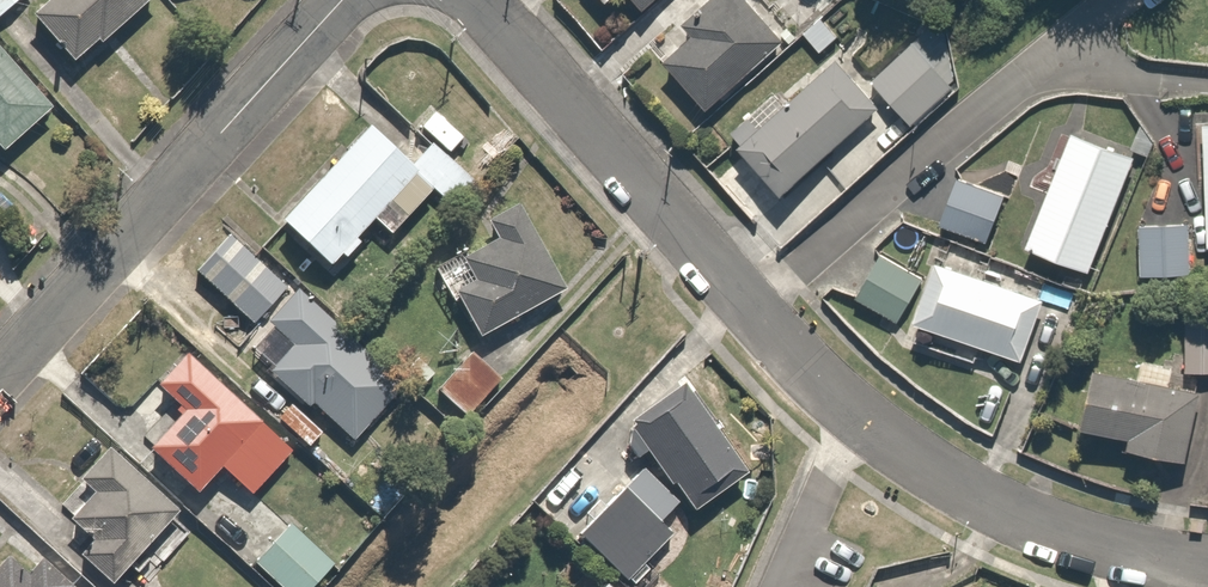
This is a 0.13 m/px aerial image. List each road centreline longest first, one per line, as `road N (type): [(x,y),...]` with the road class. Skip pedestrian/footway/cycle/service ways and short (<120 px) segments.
road 1 (residential): [(856,413),(751,307),(477,0)]
road 2 (residential): [(0,380),(345,0)]
road 3 (residential): [(1207,569),(1159,563),(1007,513),(856,413)]
road 4 (residential): [(856,413),(780,586)]

